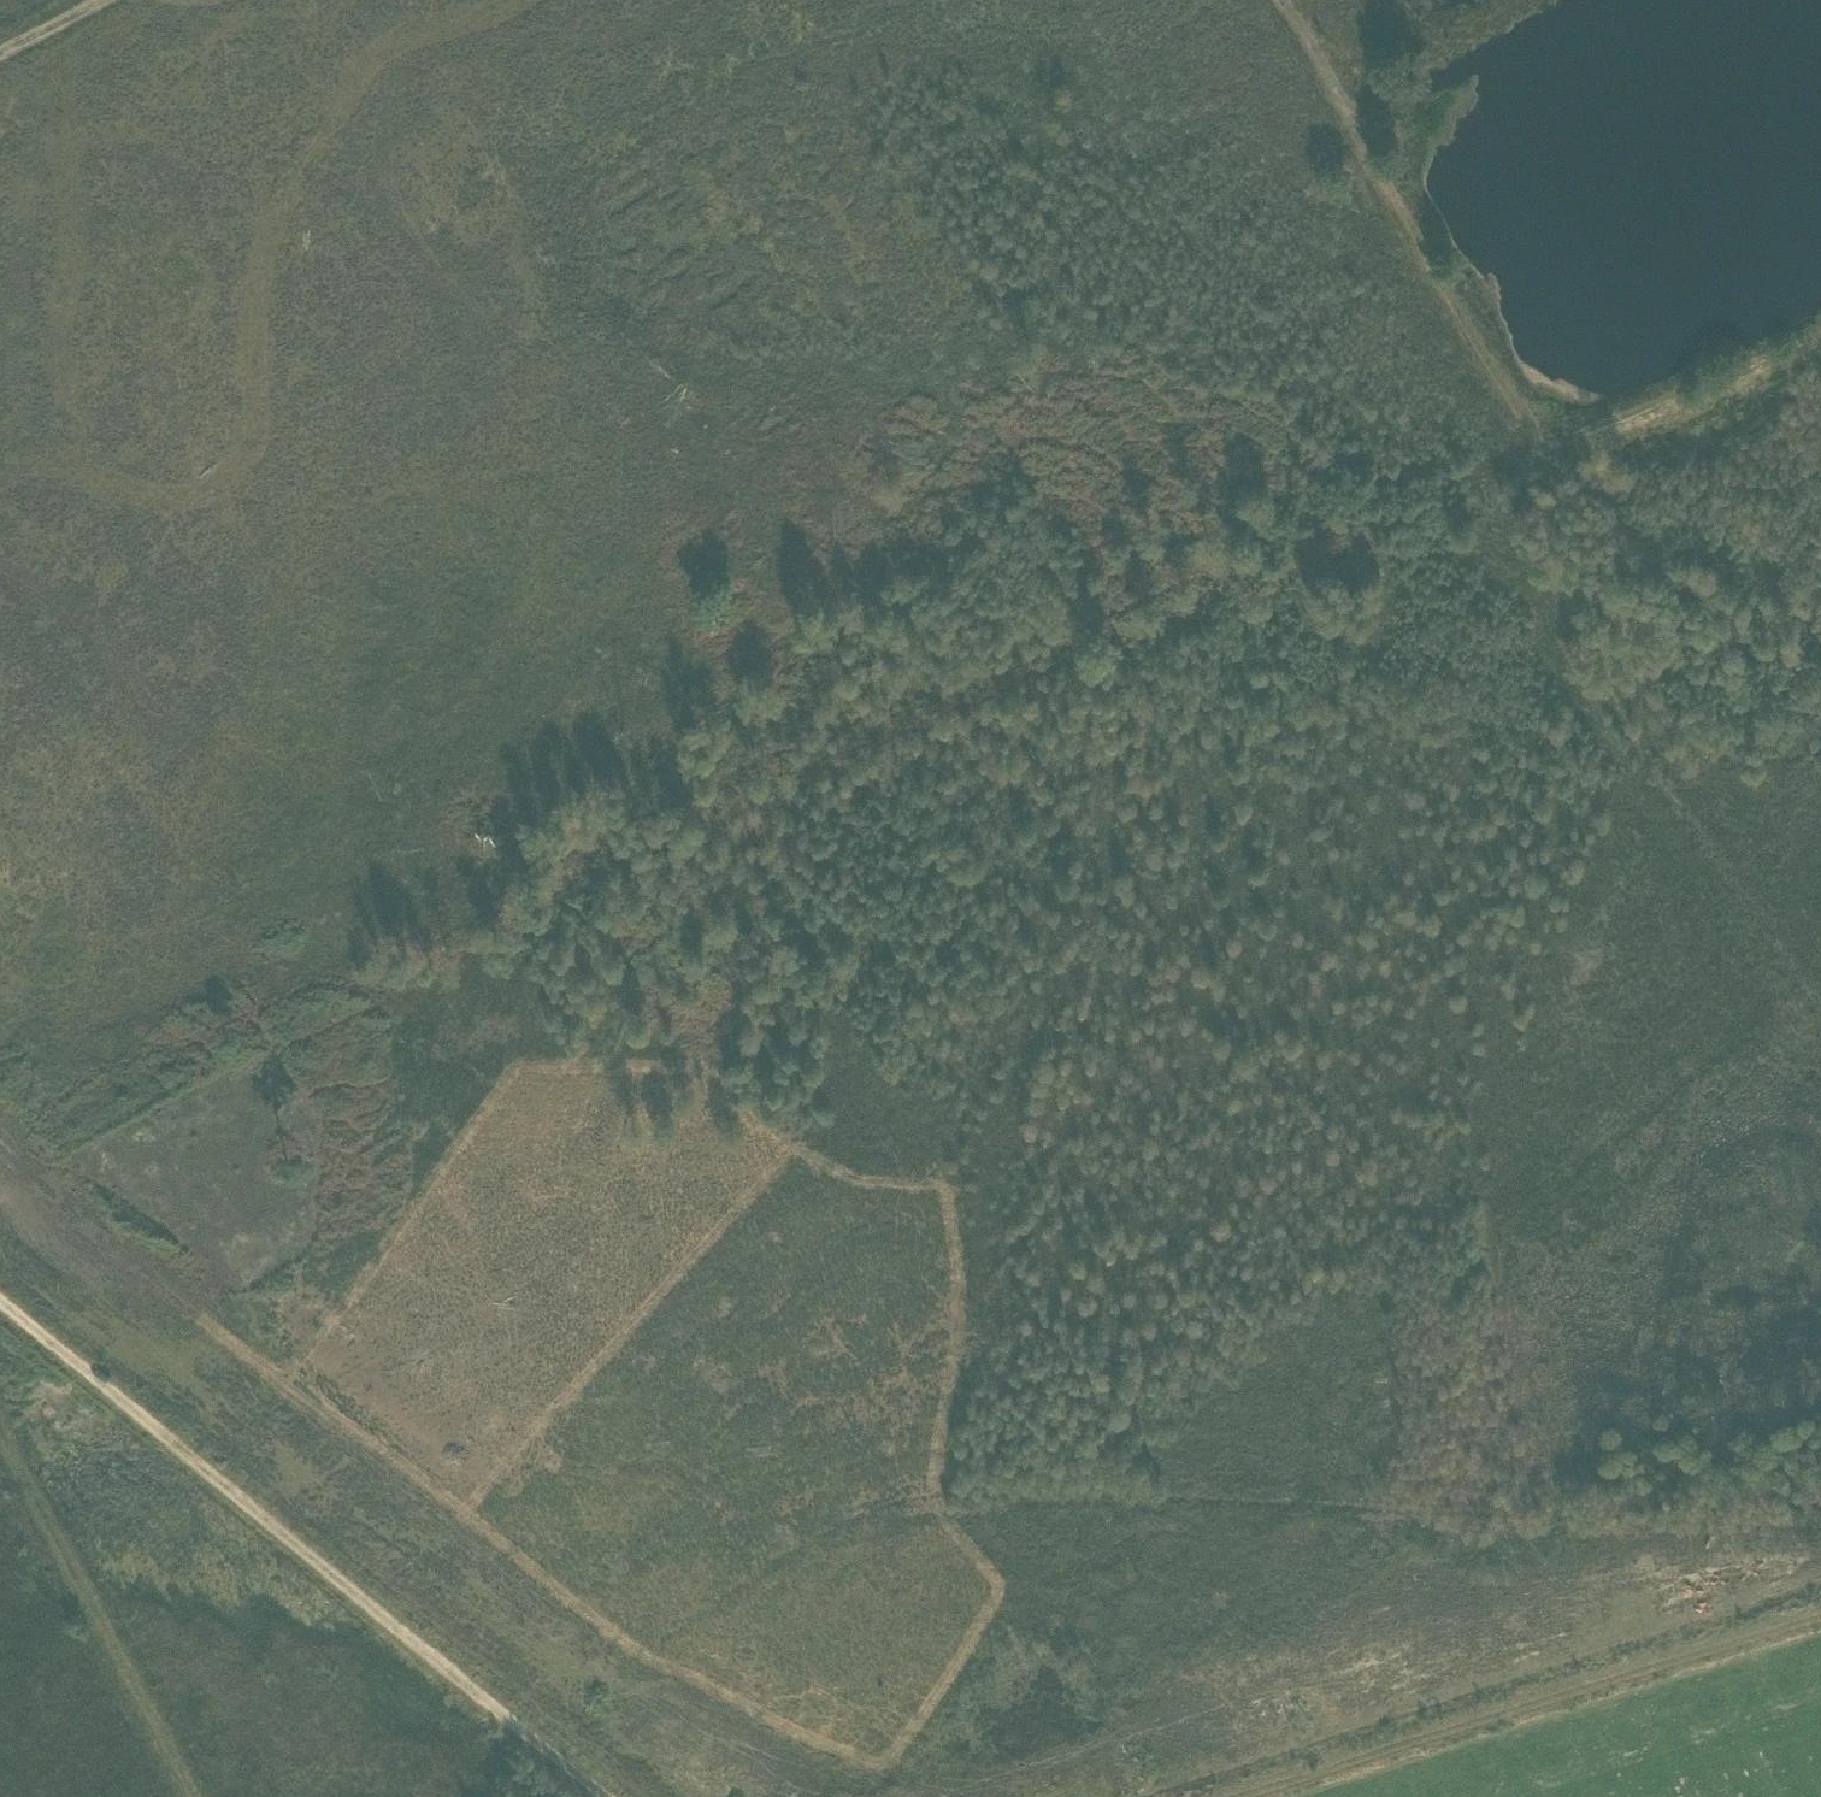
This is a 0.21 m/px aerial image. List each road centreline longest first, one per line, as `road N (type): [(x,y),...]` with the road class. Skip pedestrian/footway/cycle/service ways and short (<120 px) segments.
road 1 (track): [(1285,0),(1342,83),(1506,398),(1544,441),(1591,440),(1820,337)]
road 2 (track): [(0,1298),(606,1796)]
road 3 (track): [(1237,1796),(1820,1619)]

